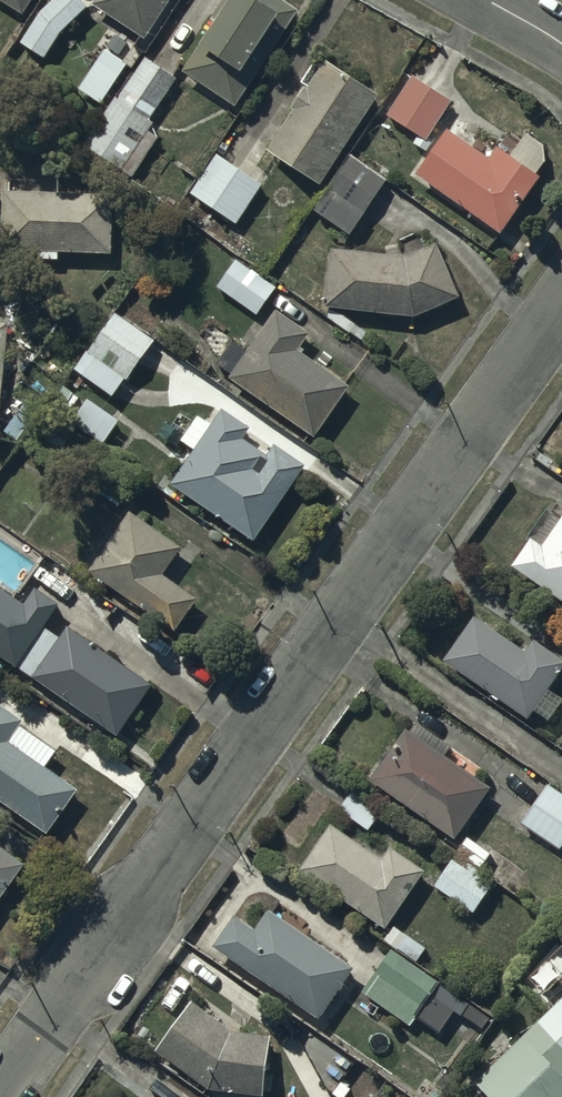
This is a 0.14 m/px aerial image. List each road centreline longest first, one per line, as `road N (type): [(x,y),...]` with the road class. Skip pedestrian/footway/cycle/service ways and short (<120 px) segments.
road 1 (residential): [(0,1094),(561,304)]

